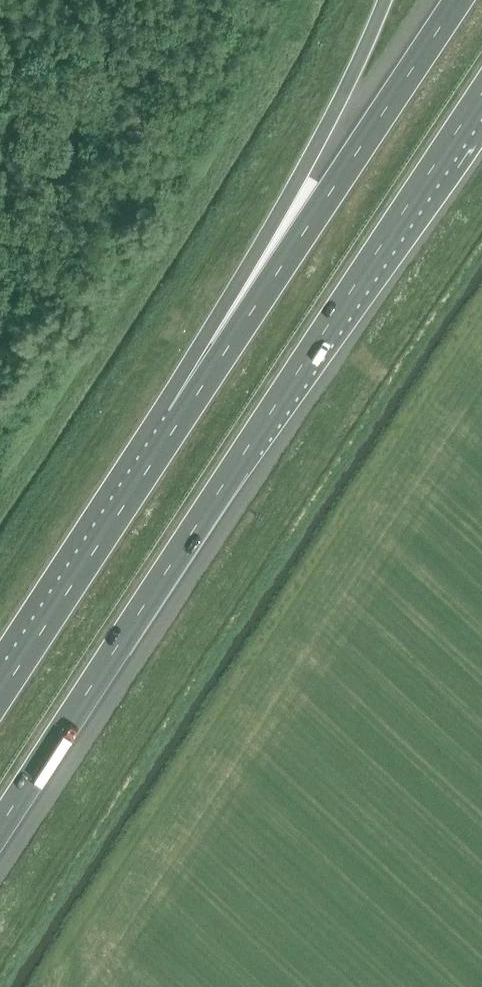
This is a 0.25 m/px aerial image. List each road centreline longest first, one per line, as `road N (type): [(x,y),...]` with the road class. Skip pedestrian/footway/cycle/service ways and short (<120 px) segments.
road 1 (motorway): [(0,831),(481,93)]
road 2 (motorway): [(456,0),(177,421)]
road 3 (motorway): [(386,0),(177,421)]
road 4 (motorway): [(177,421),(0,695)]

